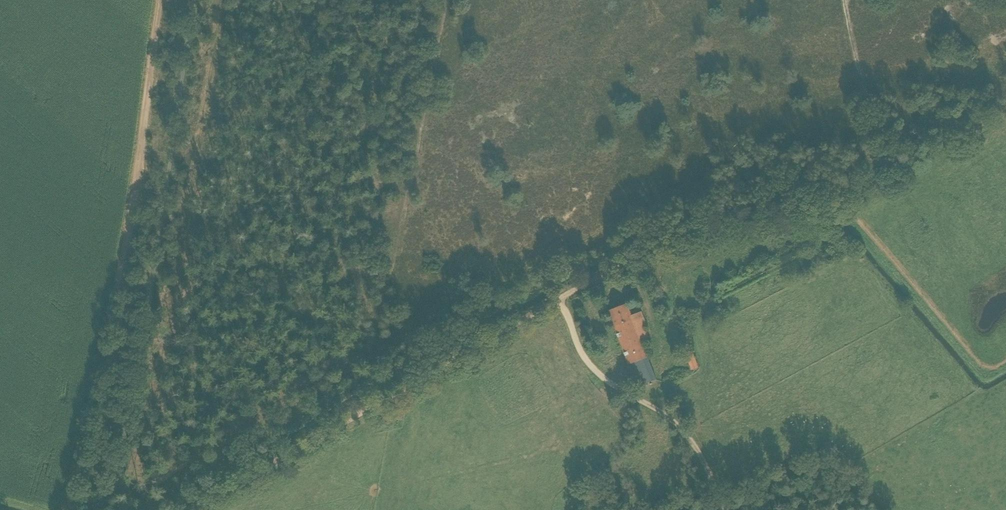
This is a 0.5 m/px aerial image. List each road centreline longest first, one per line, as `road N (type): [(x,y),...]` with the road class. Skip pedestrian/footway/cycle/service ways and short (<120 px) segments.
road 1 (track): [(188,509),(533,310),(658,251),(846,199)]
road 2 (track): [(160,0),(133,204),(68,506)]
road 3 (track): [(558,298),(581,356),(608,383),(689,435),(729,509)]
road 4 (track): [(1005,112),(846,199)]

